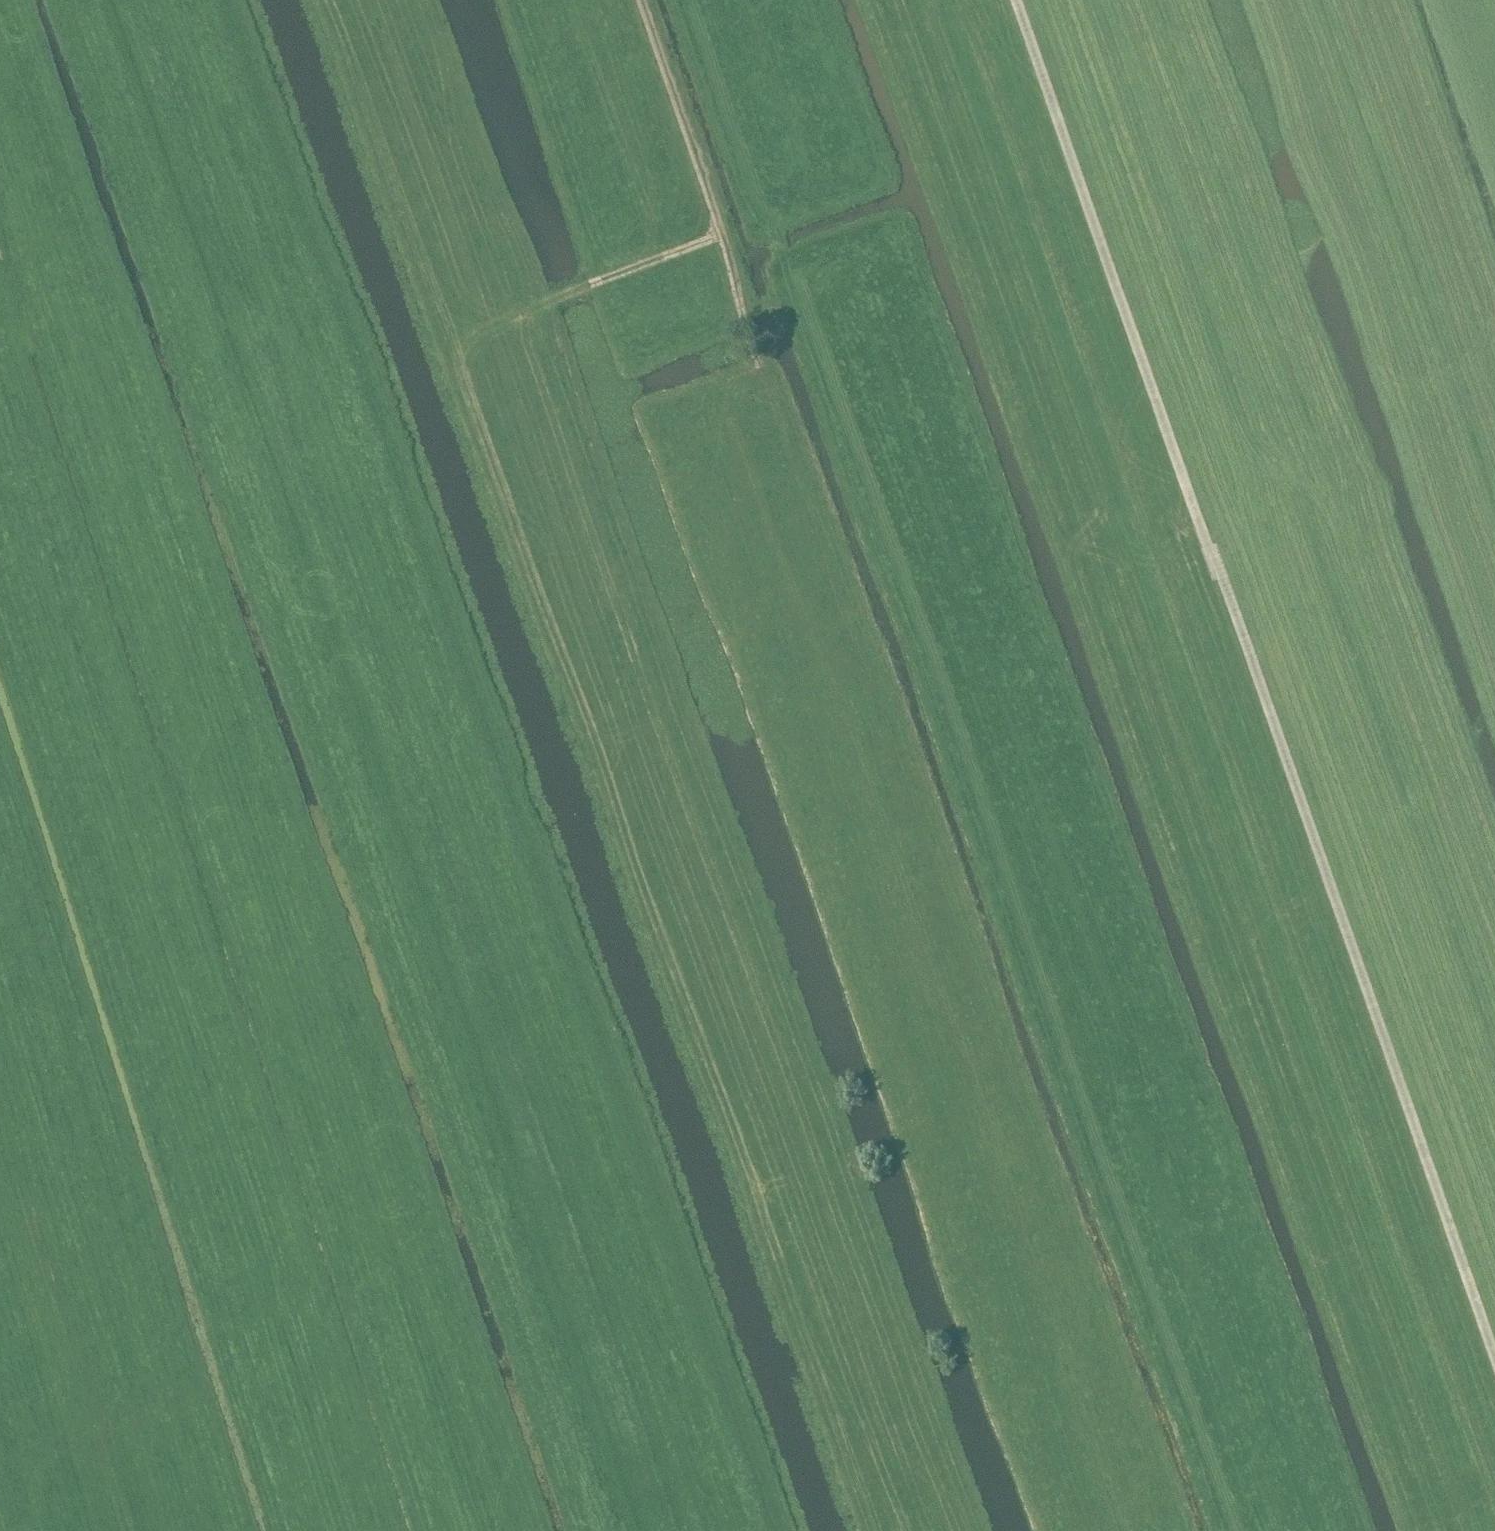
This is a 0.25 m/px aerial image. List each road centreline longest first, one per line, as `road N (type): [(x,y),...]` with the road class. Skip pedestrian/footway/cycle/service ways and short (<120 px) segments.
road 1 (track): [(1494,1360),(1020,0)]
road 2 (track): [(754,357),(720,212),(646,0)]

